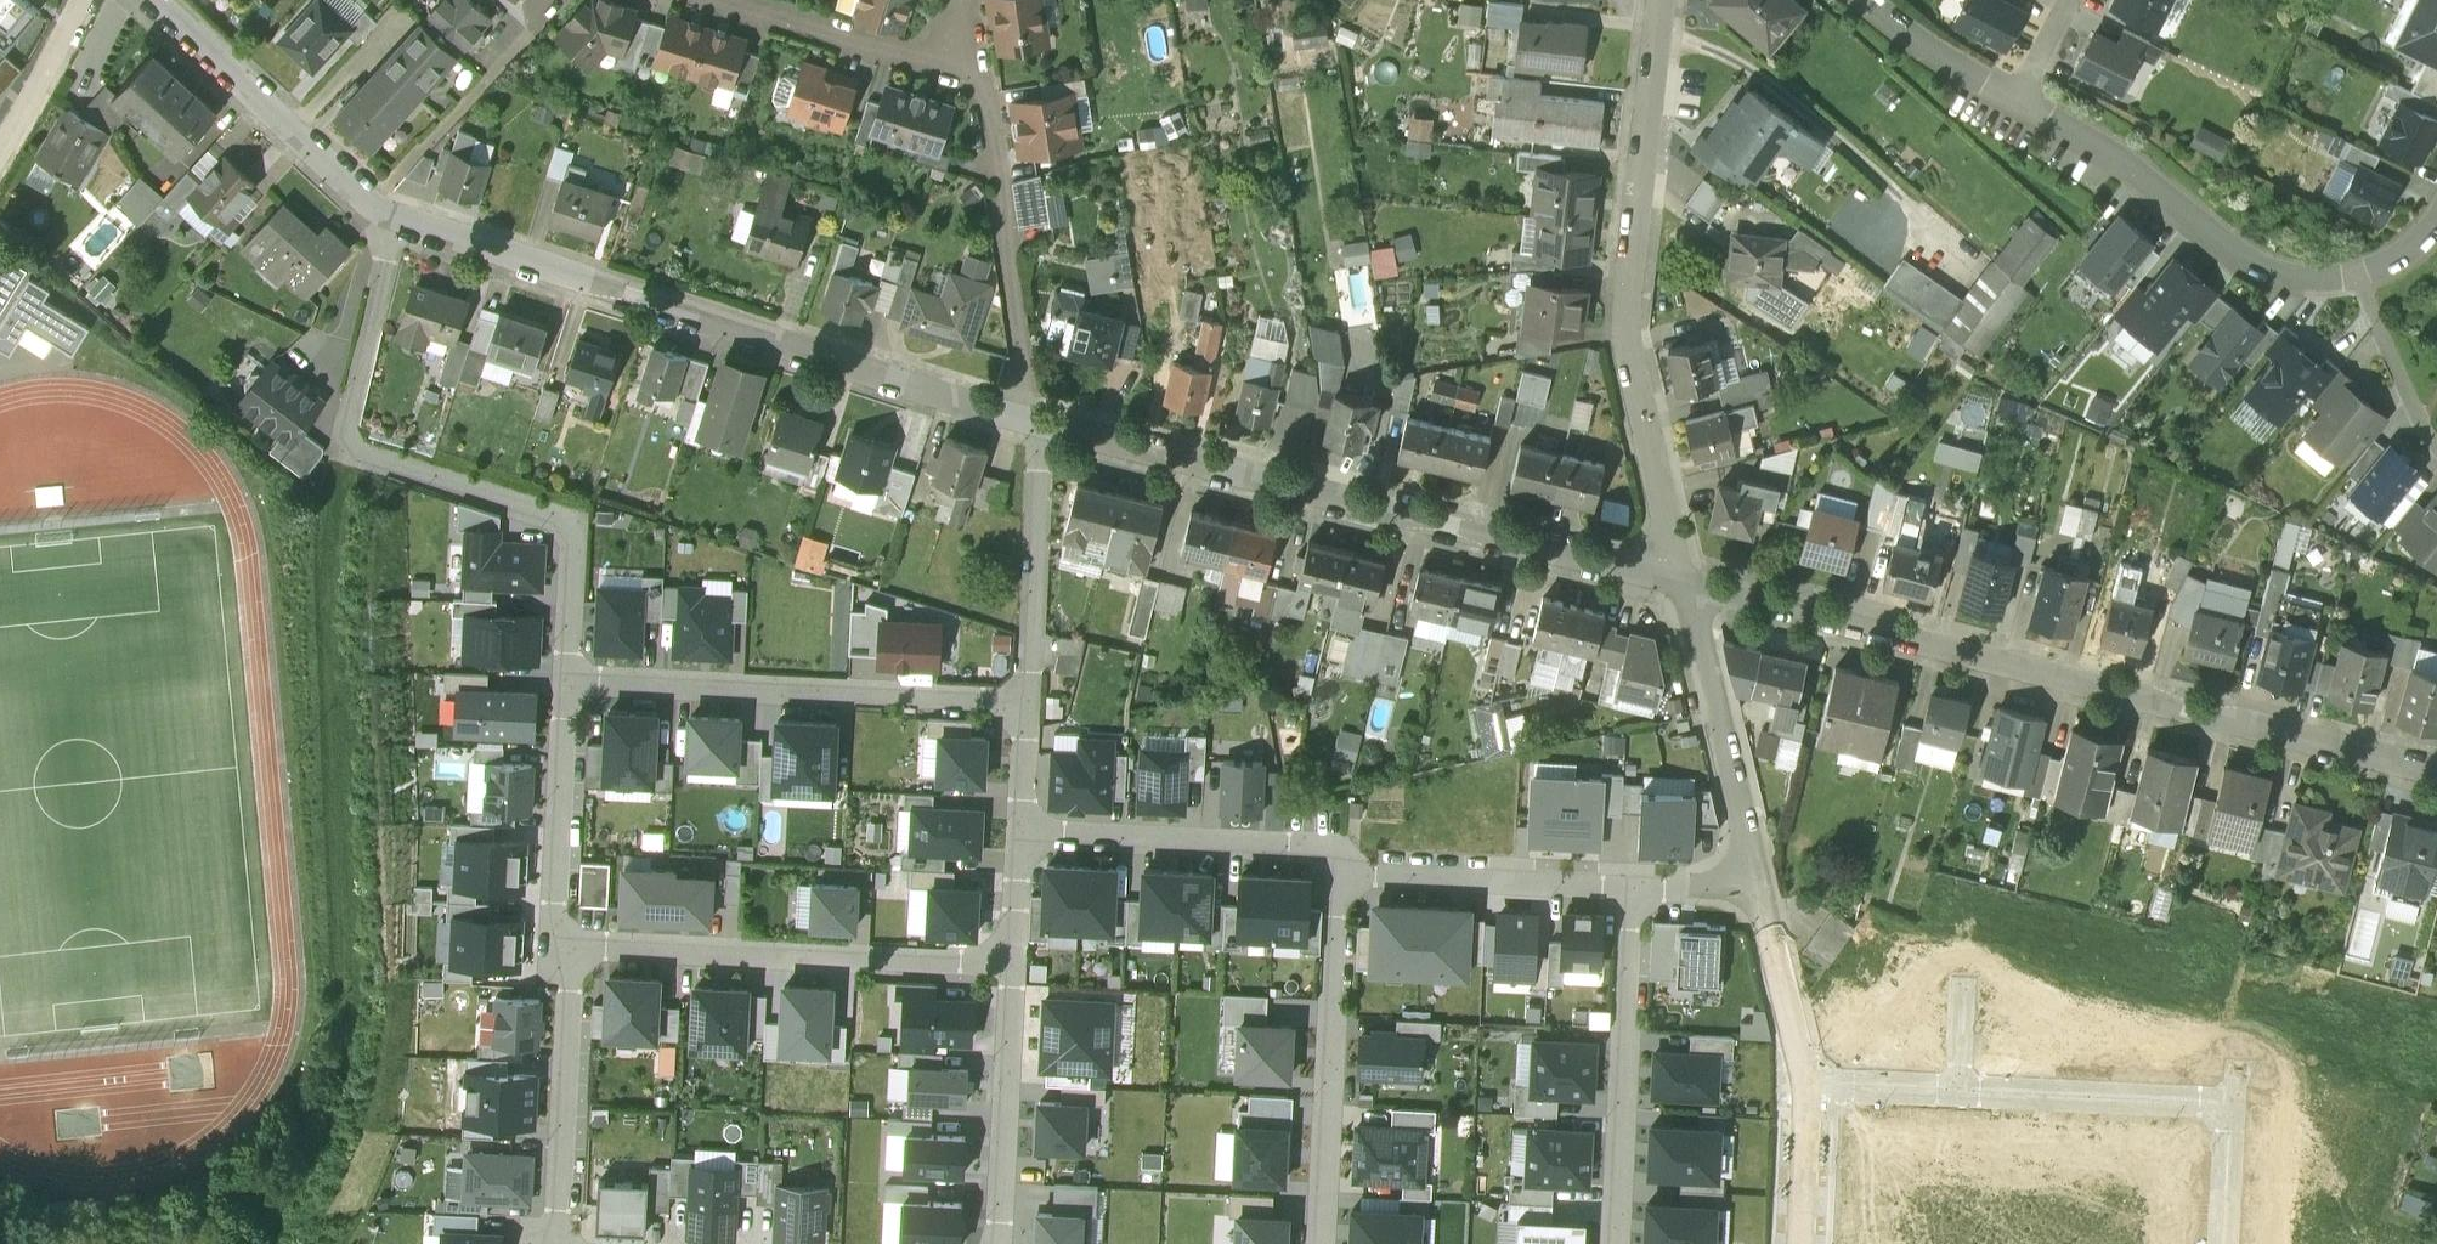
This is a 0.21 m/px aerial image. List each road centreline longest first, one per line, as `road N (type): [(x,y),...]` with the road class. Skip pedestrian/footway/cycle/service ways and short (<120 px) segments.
road 1 (residential): [(1015,418),(395,219),(151,0)]
road 2 (residential): [(2436,772),(1676,581)]
road 3 (residential): [(1676,581),(1047,426)]
road 4 (residential): [(1676,581),(1626,342),(1665,0)]
road 5 (residential): [(2017,101),(2121,160),(2249,263),(2294,278),(2353,276),(2396,259),(2436,219)]
road 6 (residential): [(1031,706),(565,679)]
road 7 (residential): [(1016,965),(573,940)]
road 8 (residential): [(1960,1095),(2230,1109),(2223,1243)]
road 9 (residential): [(342,449),(575,526),(565,679)]
road 10 (residential): [(1346,874),(1324,1243)]
road 11 (residential): [(1631,890),(1612,1243)]
road 12 (residential): [(976,80),(1022,359),(1015,418)]
road 13 (residential): [(1346,874),(1321,849),(1024,832)]
road 14 (residential): [(1759,892),(1676,581)]
road 15 (residential): [(573,940),(555,1243)]
road 16 (residential): [(1631,890),(1346,874)]
road 17 (residential): [(565,679),(550,938),(573,940)]
road 18 (residential): [(1031,706),(1047,426)]
road 19 (residential): [(1000,1243),(1016,965)]
road 20 (residential): [(728,0),(976,80)]
road 21 (residential): [(1870,0),(2017,101)]
road 22 (residential): [(1786,1086),(1960,1095)]
road 23 (unclassified): [(0,145),(82,0)]
road 24 (residential): [(1769,928),(1786,1086)]
road 25 (residential): [(1786,1086),(1780,1243)]
road 26 (residential): [(1016,965),(1024,832)]
road 27 (residential): [(1759,892),(1631,890)]
road 28 (residential): [(1024,832),(1031,706)]

